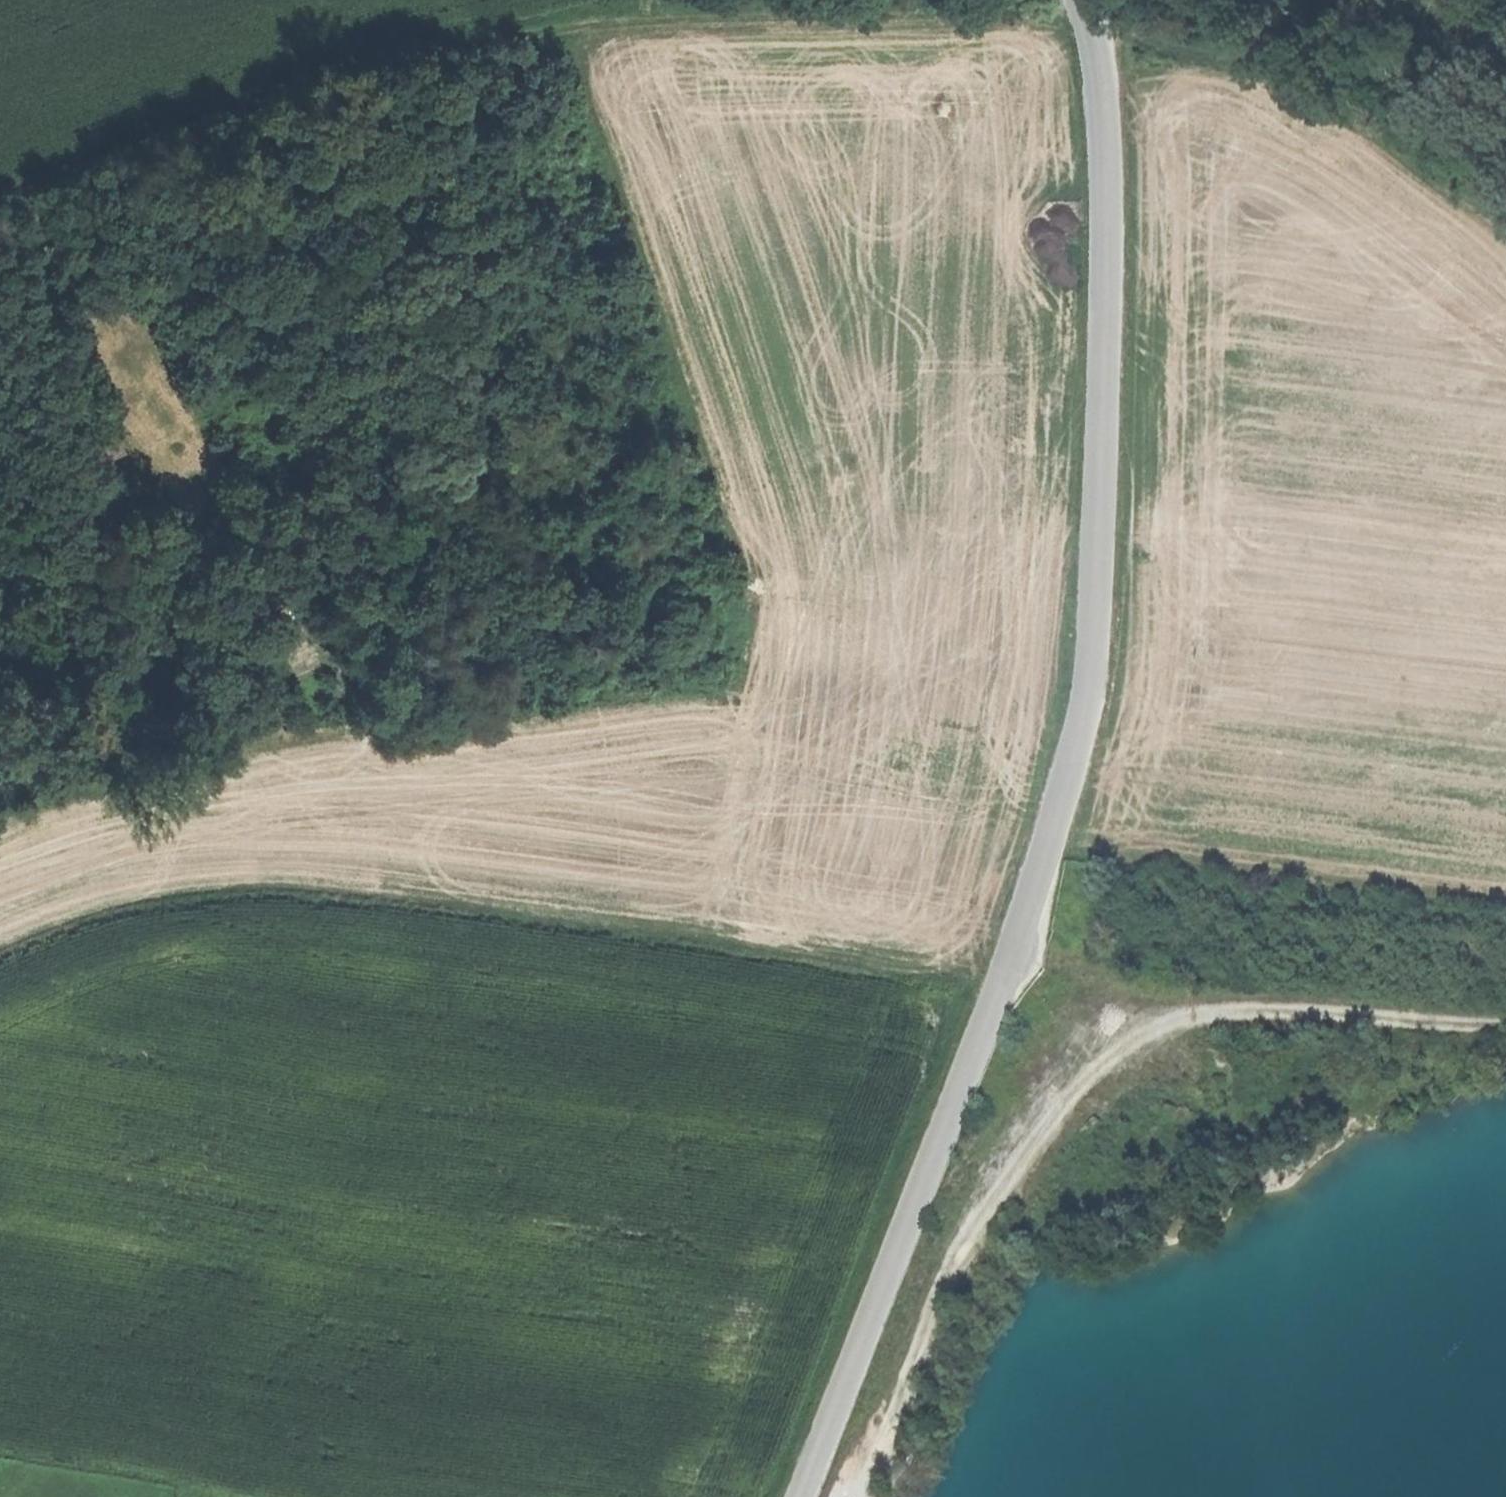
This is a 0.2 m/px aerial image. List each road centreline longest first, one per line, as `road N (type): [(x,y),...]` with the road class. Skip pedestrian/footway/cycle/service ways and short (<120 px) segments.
road 1 (unclassified): [(1086,0),(1112,206),(1097,648),(1076,768),(808,1496)]
road 2 (track): [(1077,0),(1036,12),(638,17),(468,43),(262,104),(0,210)]

